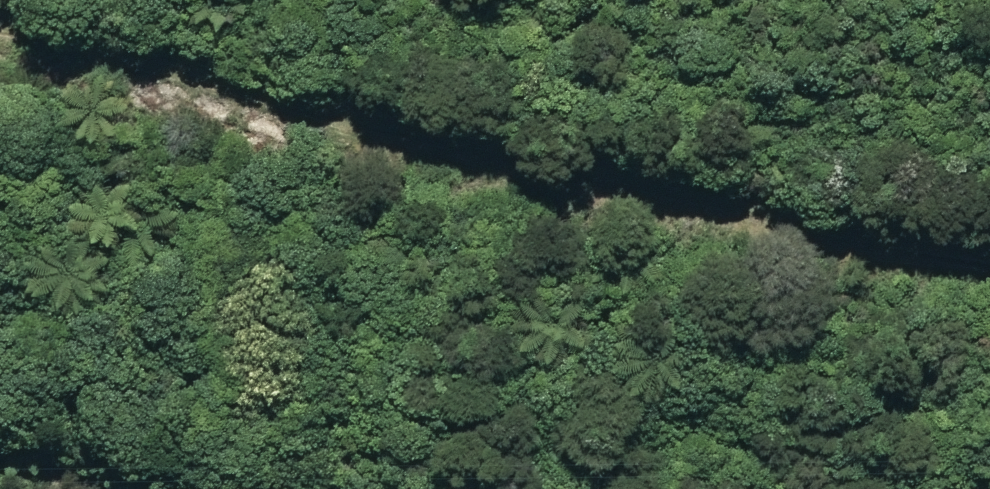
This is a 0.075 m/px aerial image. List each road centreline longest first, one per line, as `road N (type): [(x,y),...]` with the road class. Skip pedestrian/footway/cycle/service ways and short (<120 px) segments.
road 1 (track): [(989,232),(0,37)]
road 2 (track): [(989,437),(802,411),(544,404),(407,446),(374,488)]

